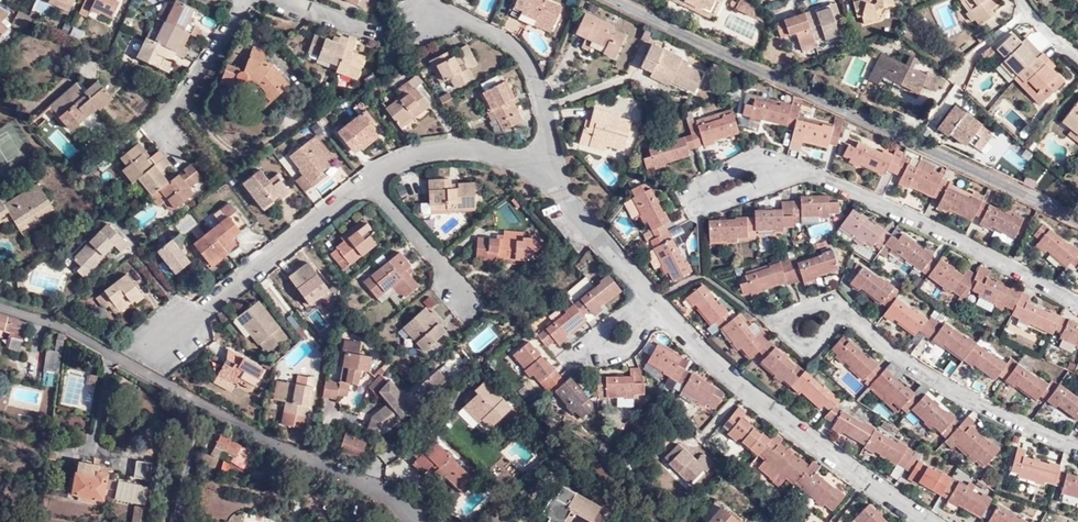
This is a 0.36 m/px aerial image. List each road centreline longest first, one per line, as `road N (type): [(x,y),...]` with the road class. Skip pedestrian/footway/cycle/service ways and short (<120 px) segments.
road 1 (residential): [(408,521),(62,326),(0,307)]
road 2 (residential): [(931,521),(721,371),(657,302),(647,311)]
road 3 (residential): [(1077,305),(809,173)]
road 4 (residential): [(1077,447),(952,391),(851,311)]
road 5 (residential): [(809,173),(702,213),(696,190),(765,155)]
road 6 (residential): [(647,311),(623,315),(575,356),(625,356),(646,335)]
road 7 (residential): [(240,0),(174,109),(170,144)]
road 8 (residential): [(851,311),(836,296),(781,324),(808,355)]

